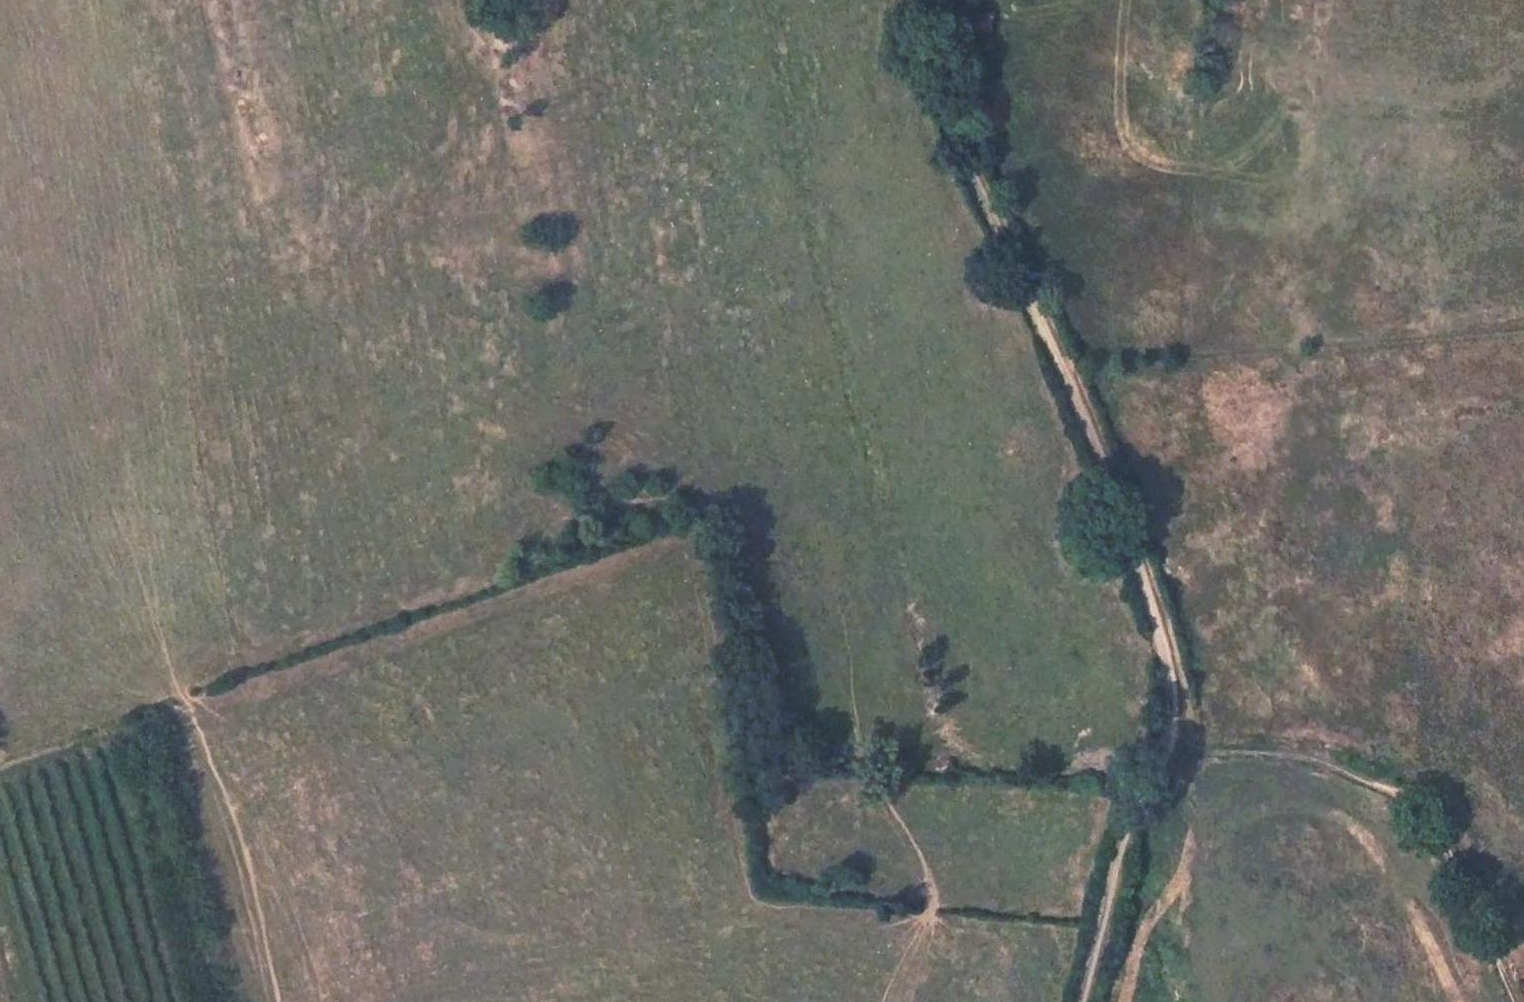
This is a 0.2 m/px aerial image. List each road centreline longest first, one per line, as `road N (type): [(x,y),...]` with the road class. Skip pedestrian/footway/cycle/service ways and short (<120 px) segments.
road 1 (track): [(944,0),(944,107),(1106,472),(1169,671),(1170,748),(1118,843),(1079,1001)]
road 2 (track): [(1514,1001),(1438,838),(1412,802),(1299,755),(1170,748)]

